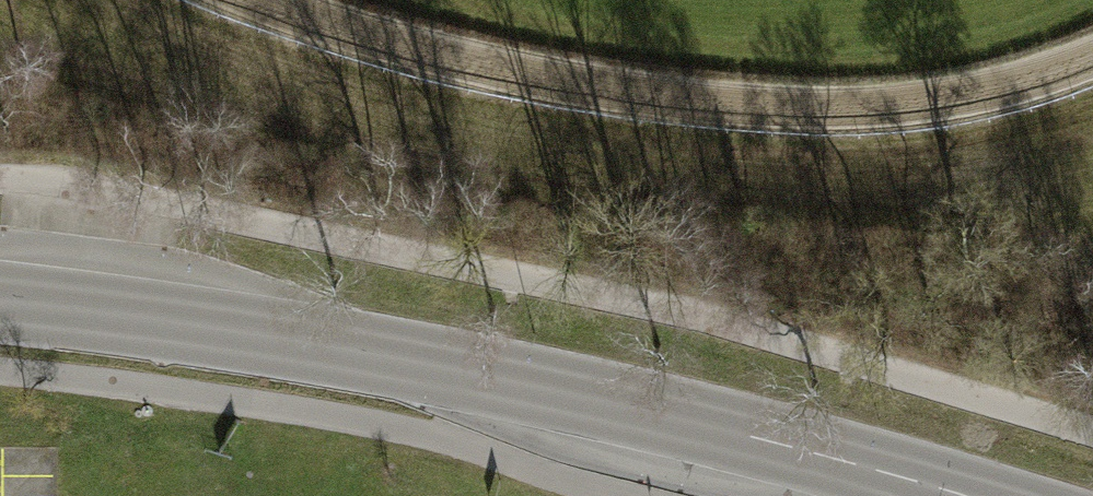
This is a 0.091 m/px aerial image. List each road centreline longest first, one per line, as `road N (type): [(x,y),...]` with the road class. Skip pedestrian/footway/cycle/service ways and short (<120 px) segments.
road 1 (tertiary): [(0,299),(427,366),(725,429),(943,495)]
road 2 (track): [(259,0),(392,55),(546,96),(687,109),(806,112),(985,82),(1092,49)]

